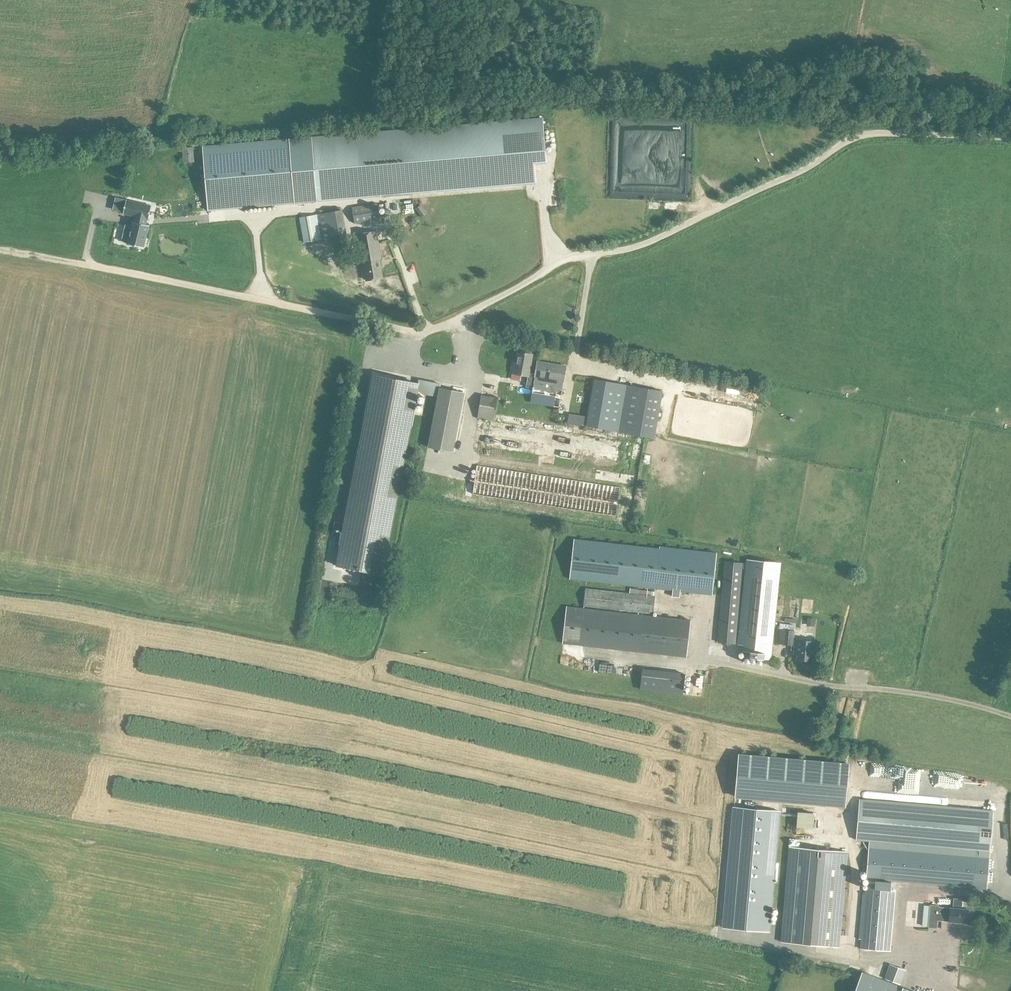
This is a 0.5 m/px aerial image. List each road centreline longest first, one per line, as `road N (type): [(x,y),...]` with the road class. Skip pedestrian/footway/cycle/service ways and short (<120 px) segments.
road 1 (unclassified): [(85,263),(416,331),(446,324),(561,261),(673,231),(860,137),(1010,139)]

